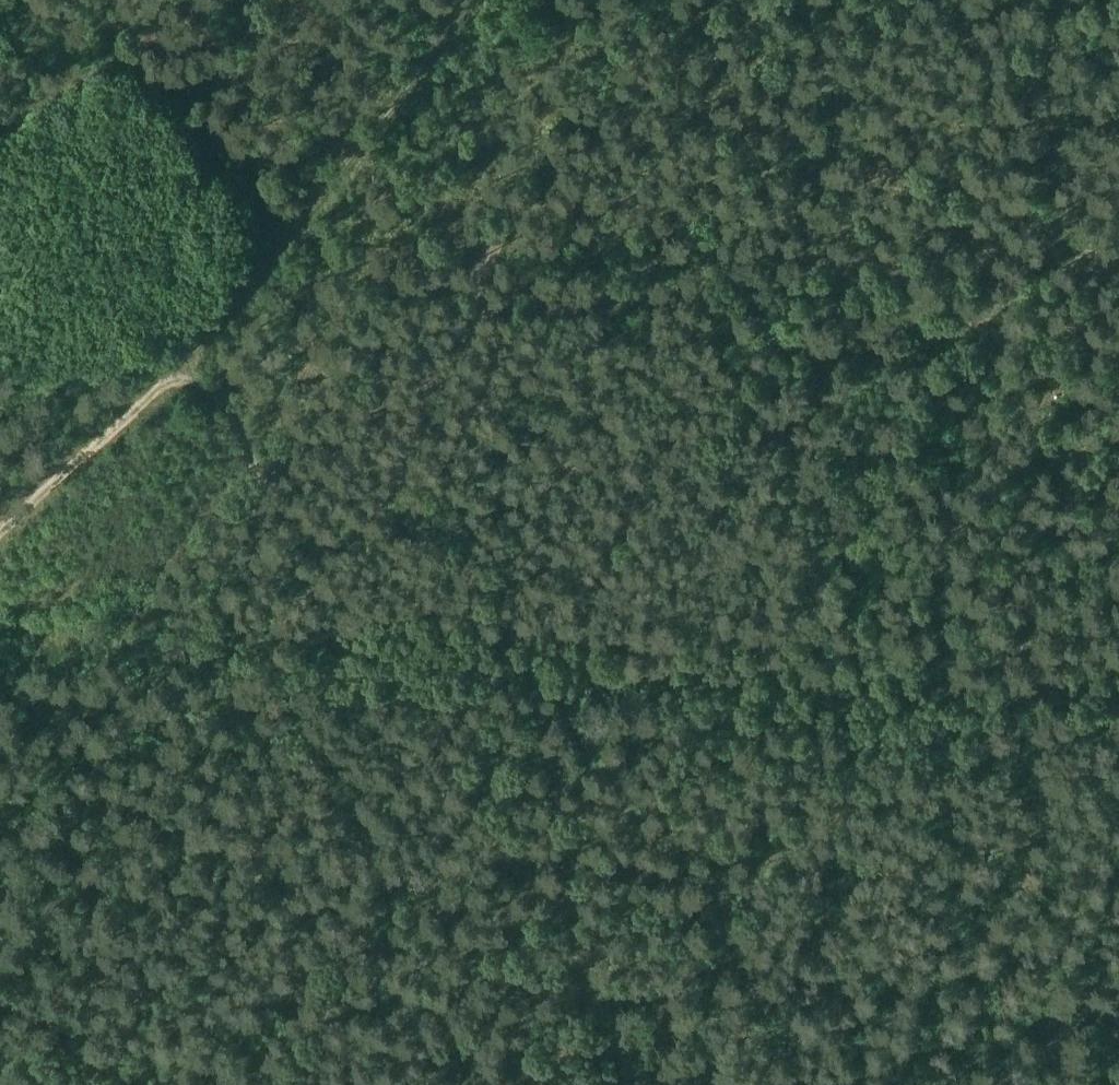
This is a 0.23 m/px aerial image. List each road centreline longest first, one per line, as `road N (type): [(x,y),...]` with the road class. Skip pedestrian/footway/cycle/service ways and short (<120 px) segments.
road 1 (track): [(190,1084),(592,687),(753,673),(973,326),(1118,342)]
road 2 (track): [(477,0),(135,417),(0,532)]
road 3 (track): [(1118,971),(1022,1084)]

